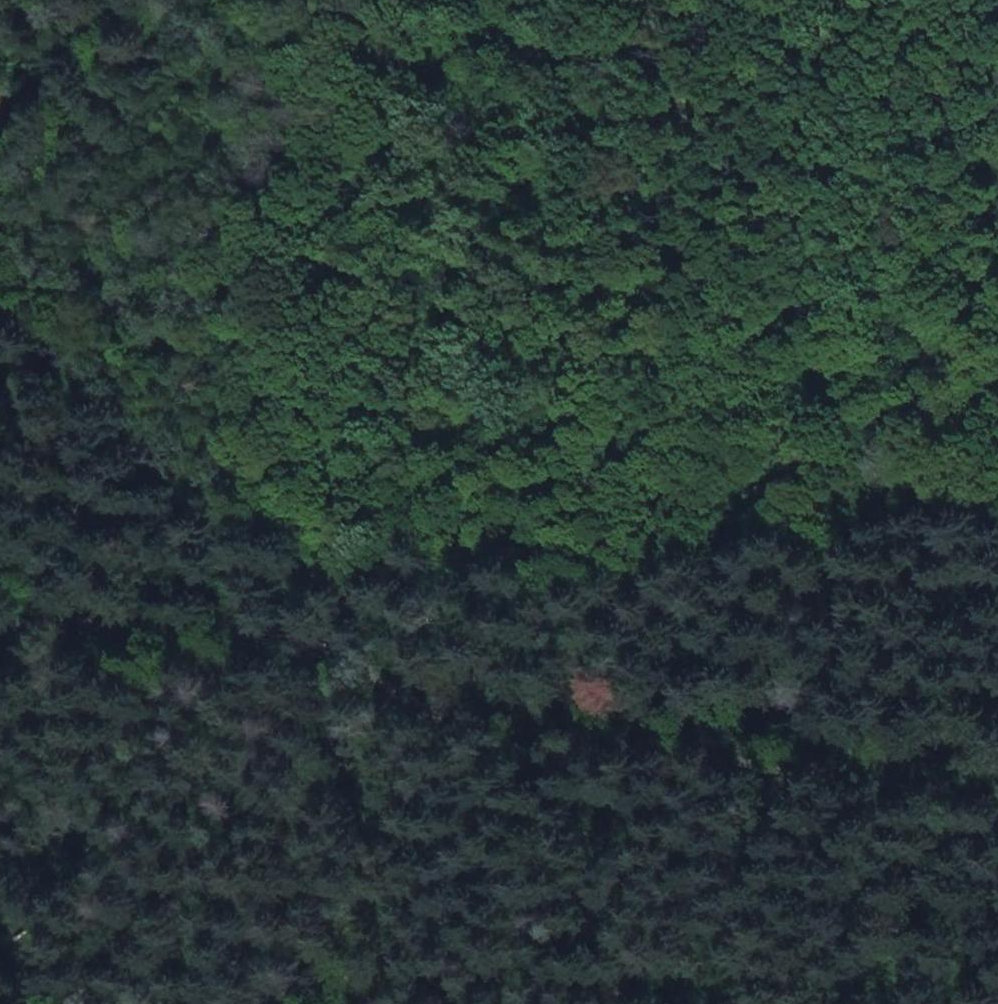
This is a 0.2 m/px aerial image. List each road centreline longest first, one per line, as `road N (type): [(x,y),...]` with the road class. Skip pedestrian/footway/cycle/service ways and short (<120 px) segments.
road 1 (track): [(997,783),(669,748),(462,716),(317,637),(185,621),(0,621)]

